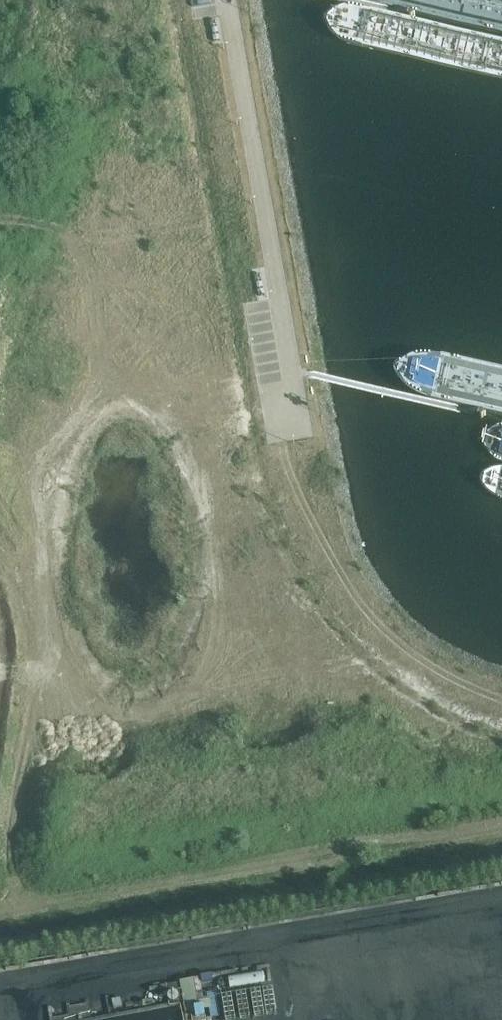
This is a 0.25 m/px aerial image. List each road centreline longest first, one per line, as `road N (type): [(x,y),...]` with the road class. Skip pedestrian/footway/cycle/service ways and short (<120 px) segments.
road 1 (unclassified): [(225,0),(301,439)]
road 2 (track): [(301,439),(335,558),(381,628),(433,683),(501,705)]

